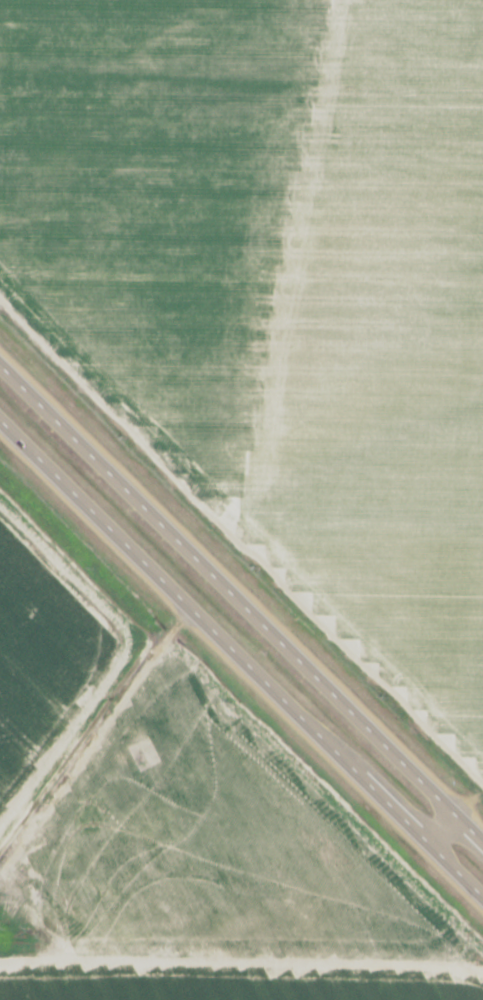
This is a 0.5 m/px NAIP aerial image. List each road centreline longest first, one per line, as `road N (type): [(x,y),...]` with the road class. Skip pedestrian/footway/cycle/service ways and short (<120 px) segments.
road 1 (trunk): [(0,419),(482,895)]
road 2 (trunk): [(482,844),(0,368)]
road 3 (residential): [(188,603),(0,868)]

